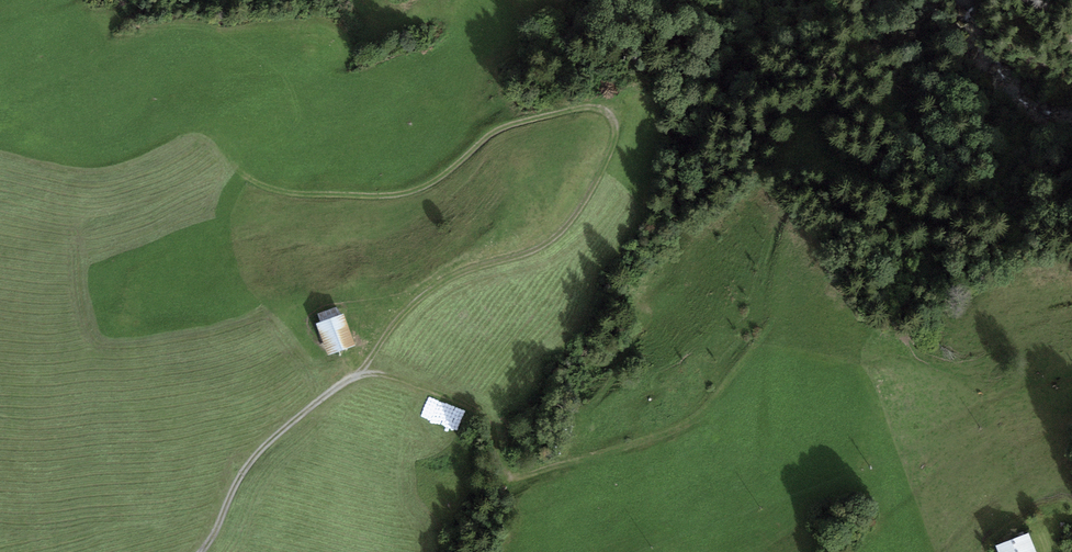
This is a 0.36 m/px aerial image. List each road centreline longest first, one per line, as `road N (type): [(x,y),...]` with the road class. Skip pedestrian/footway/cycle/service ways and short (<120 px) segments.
road 1 (track): [(360,377),(434,289),(550,250),(582,212),(619,140),(613,115),(593,111),(488,136),(438,184),(403,199),(302,200),(243,182),(213,144),(178,146),(102,174),(0,152)]
road 2 (track): [(360,377),(390,377),(552,471),(700,429),(764,346)]
road 3 (track): [(203,551),(244,472),(360,377)]

